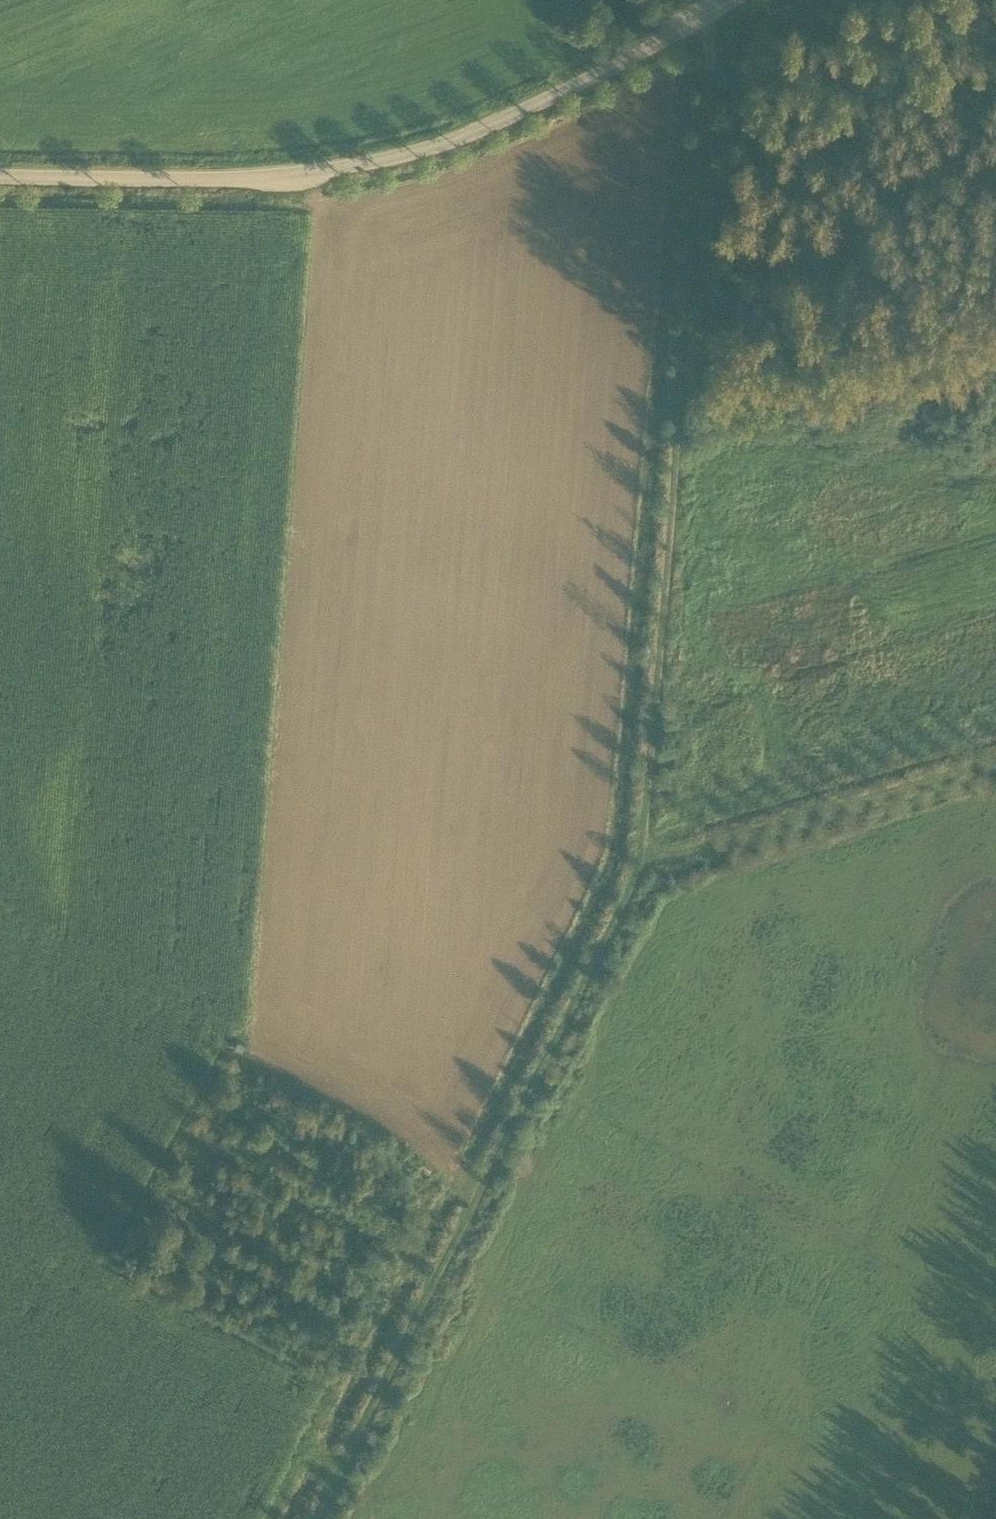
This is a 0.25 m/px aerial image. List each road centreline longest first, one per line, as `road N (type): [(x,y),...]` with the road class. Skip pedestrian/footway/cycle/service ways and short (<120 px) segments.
road 1 (track): [(629,872),(636,694),(690,23)]
road 2 (unclassified): [(0,172),(269,173),(375,163),(500,126),(727,0)]
road 3 (track): [(308,1518),(629,872)]
road 4 (track): [(995,764),(629,872)]

